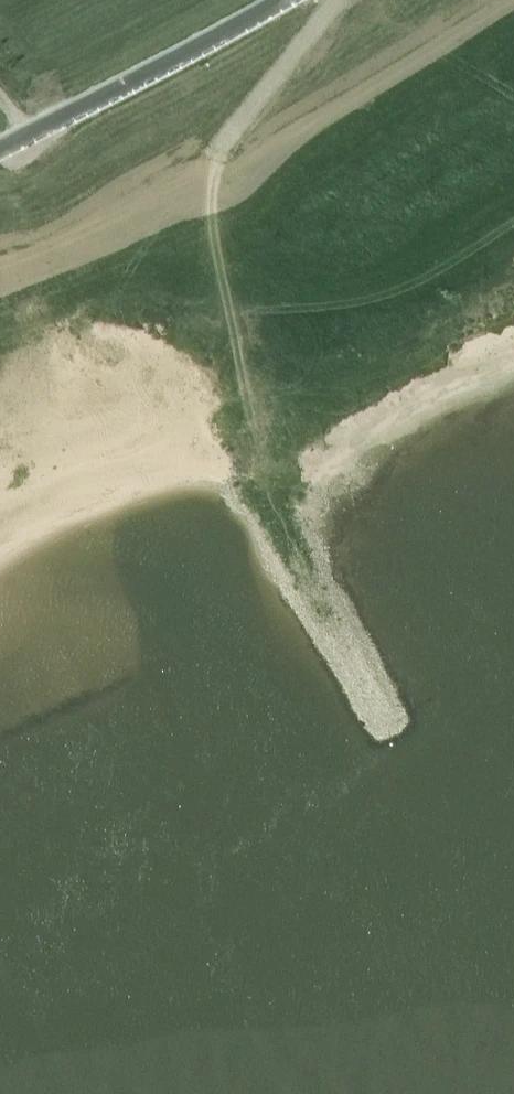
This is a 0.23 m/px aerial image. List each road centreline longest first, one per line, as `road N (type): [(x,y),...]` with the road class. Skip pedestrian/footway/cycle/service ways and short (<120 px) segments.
road 1 (unclassified): [(0,156),(287,0)]

